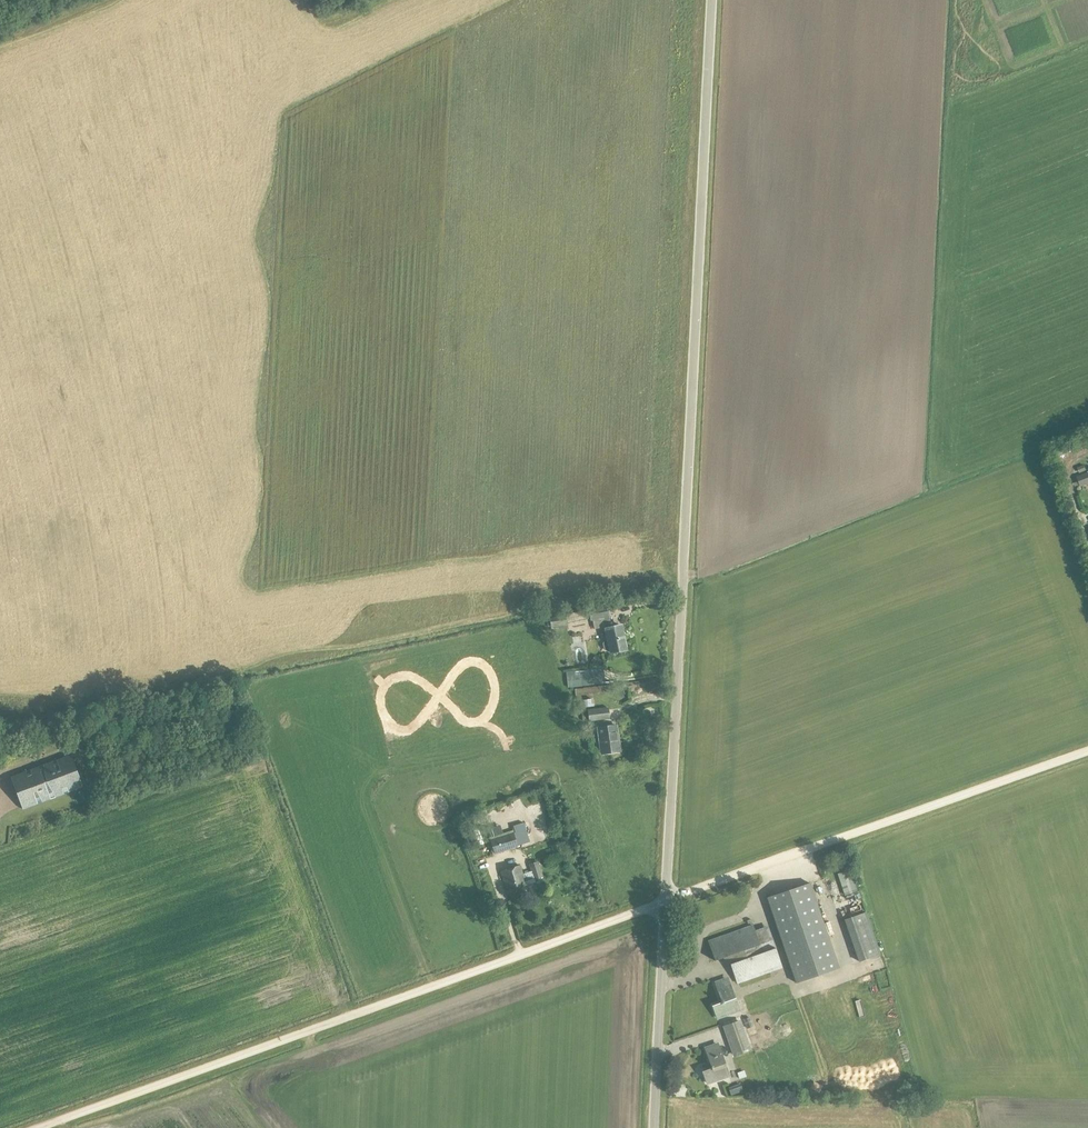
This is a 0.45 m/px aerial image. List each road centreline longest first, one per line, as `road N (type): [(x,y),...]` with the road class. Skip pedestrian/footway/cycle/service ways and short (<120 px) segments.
road 1 (unclassified): [(654,1127),(714,0)]
road 2 (track): [(363,1012),(1087,750)]
road 3 (track): [(40,1127),(363,1012)]

